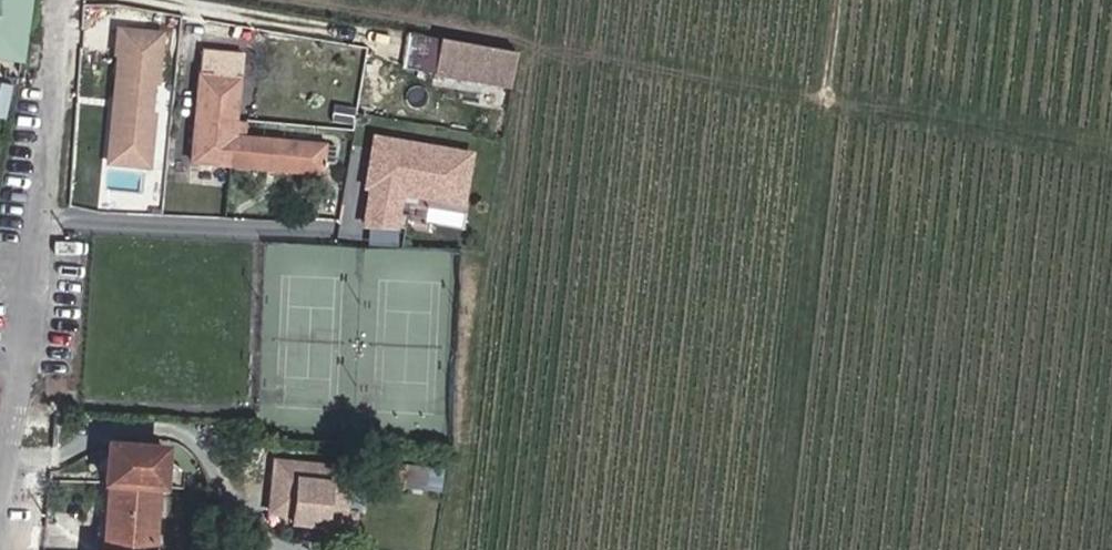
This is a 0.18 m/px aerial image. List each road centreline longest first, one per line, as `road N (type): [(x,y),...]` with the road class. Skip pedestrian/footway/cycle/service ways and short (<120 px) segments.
road 1 (track): [(841,0),(775,549)]
road 2 (residential): [(59,0),(0,543)]

